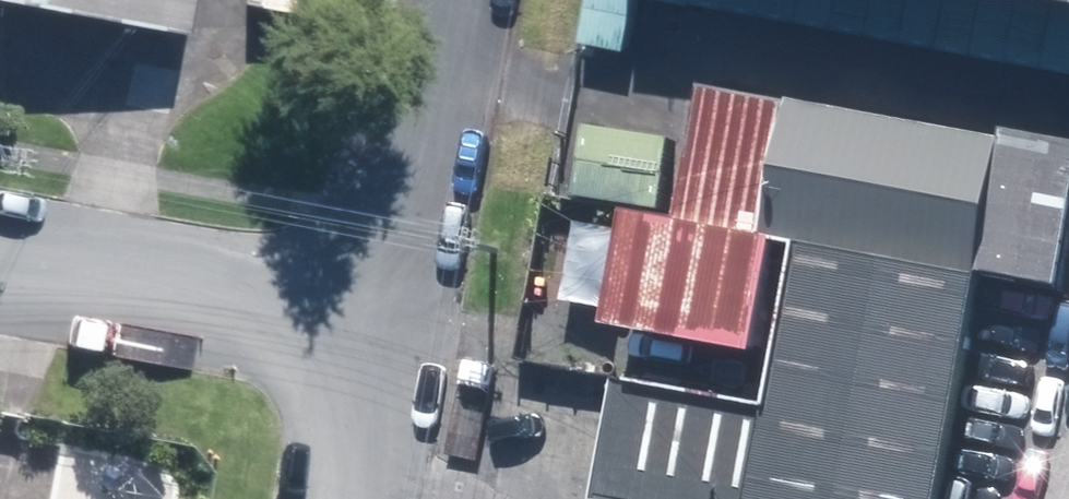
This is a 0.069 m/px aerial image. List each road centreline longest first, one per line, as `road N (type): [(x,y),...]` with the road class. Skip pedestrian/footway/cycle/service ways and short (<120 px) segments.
road 1 (residential): [(376,319),(0,252)]
road 2 (residential): [(437,0),(376,319)]
road 3 (residential): [(376,319),(343,498)]

